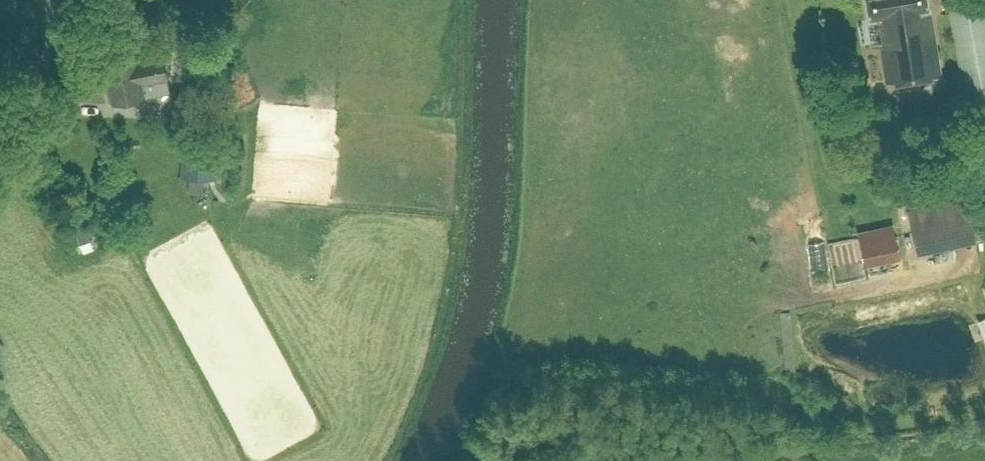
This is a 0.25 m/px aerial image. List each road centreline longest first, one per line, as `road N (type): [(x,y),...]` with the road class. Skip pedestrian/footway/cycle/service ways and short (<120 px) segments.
road 1 (tertiary): [(0,120),(110,0)]

